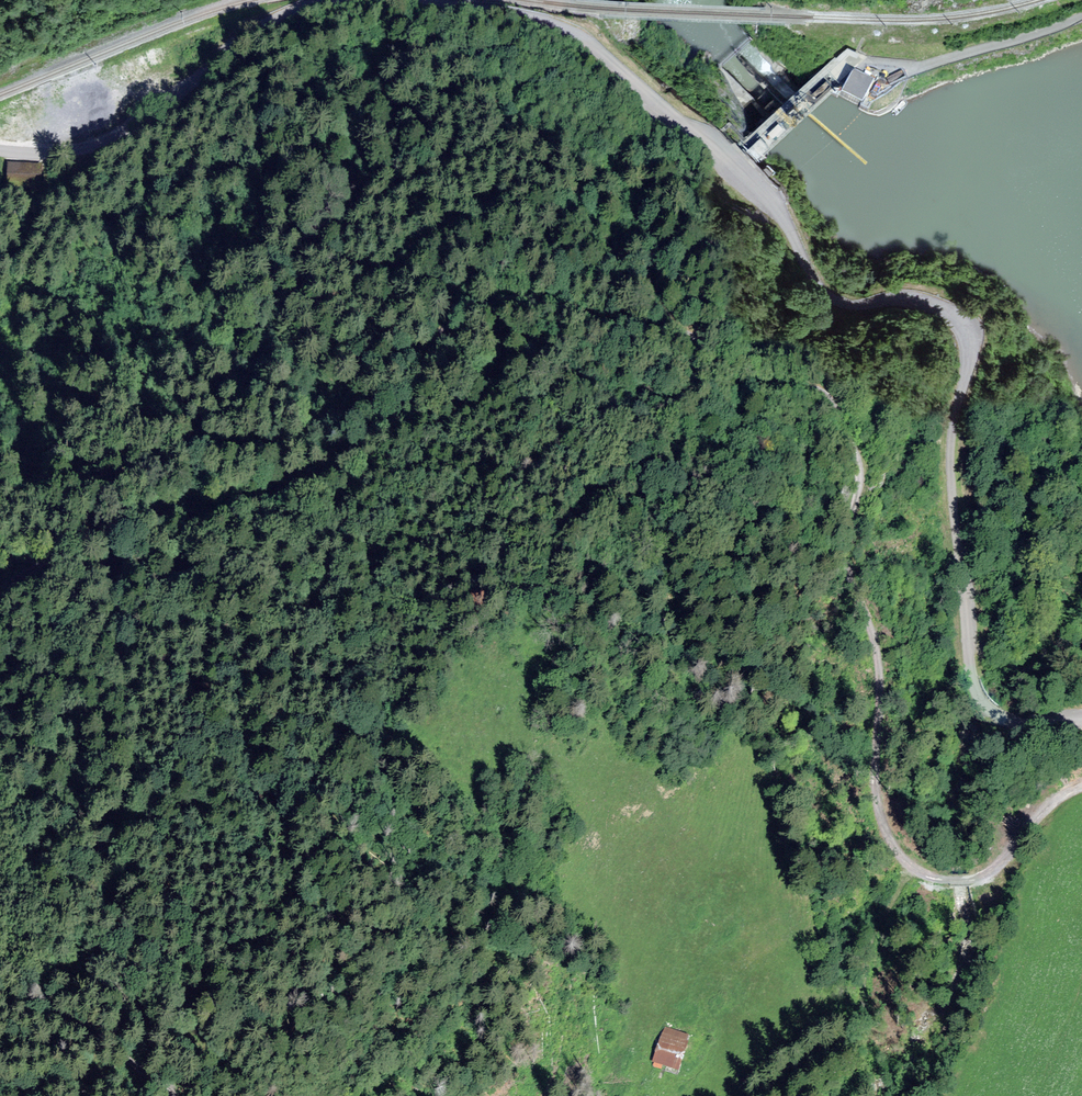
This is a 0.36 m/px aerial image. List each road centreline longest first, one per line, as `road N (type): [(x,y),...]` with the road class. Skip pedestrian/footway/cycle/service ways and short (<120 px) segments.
road 1 (track): [(0,591),(151,517),(268,511),(309,489),(400,409),(453,322),(483,304),(562,304),(634,330),(680,331),(742,391),(815,388),(831,402),(859,456),(845,546),(877,645),(876,782),(892,833),(924,876),(990,874),(1051,808),(1081,787)]
road 2 (residential): [(974,687),(951,481),(969,340),(961,322),(920,299),(858,304),(827,293),(773,206),(580,37),(530,18),(417,0)]
road 3 (residential): [(345,0),(272,19),(143,119),(90,147),(0,152)]
road 4 (unclassified): [(1081,16),(931,64),(866,60)]
road 5 (track): [(0,1001),(88,1027),(175,1095)]
road 6 (track): [(123,1095),(83,1088),(0,1095)]

